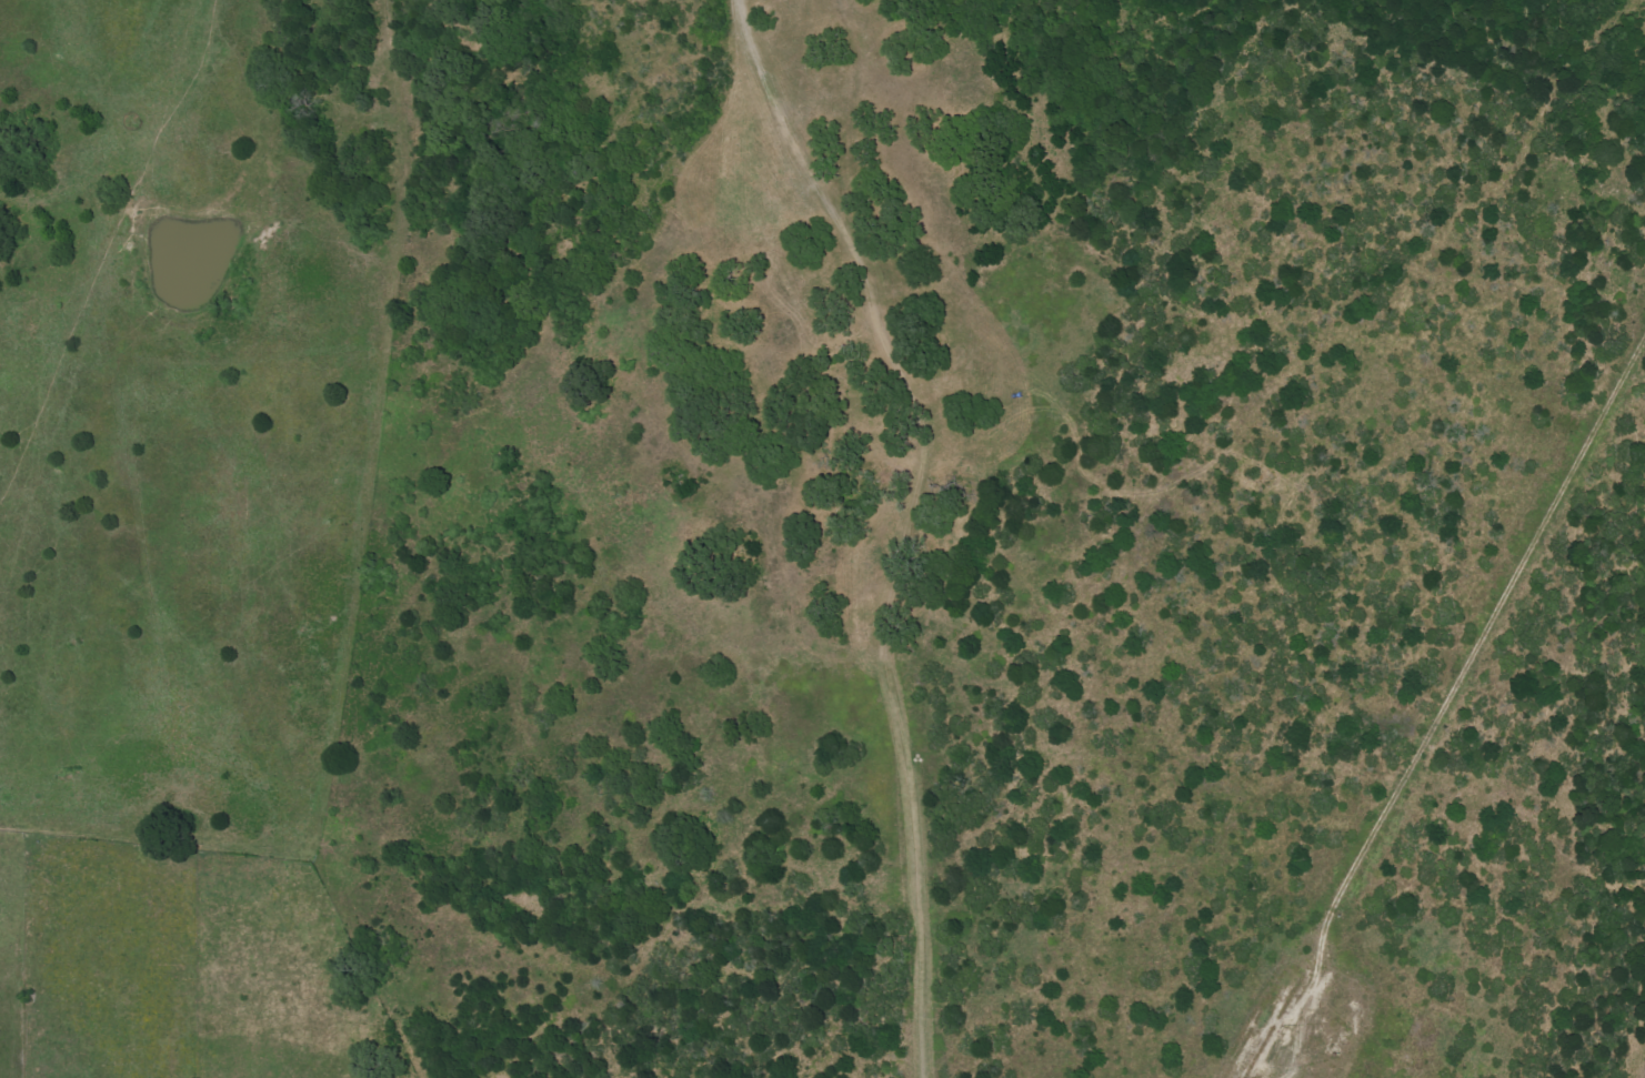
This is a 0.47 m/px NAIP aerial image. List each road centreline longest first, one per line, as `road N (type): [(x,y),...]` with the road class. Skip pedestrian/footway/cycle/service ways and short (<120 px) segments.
road 1 (residential): [(656,562),(788,644),(864,633),(902,600),(907,409),(842,282),(806,0)]
road 2 (residential): [(1310,957),(1644,331)]

